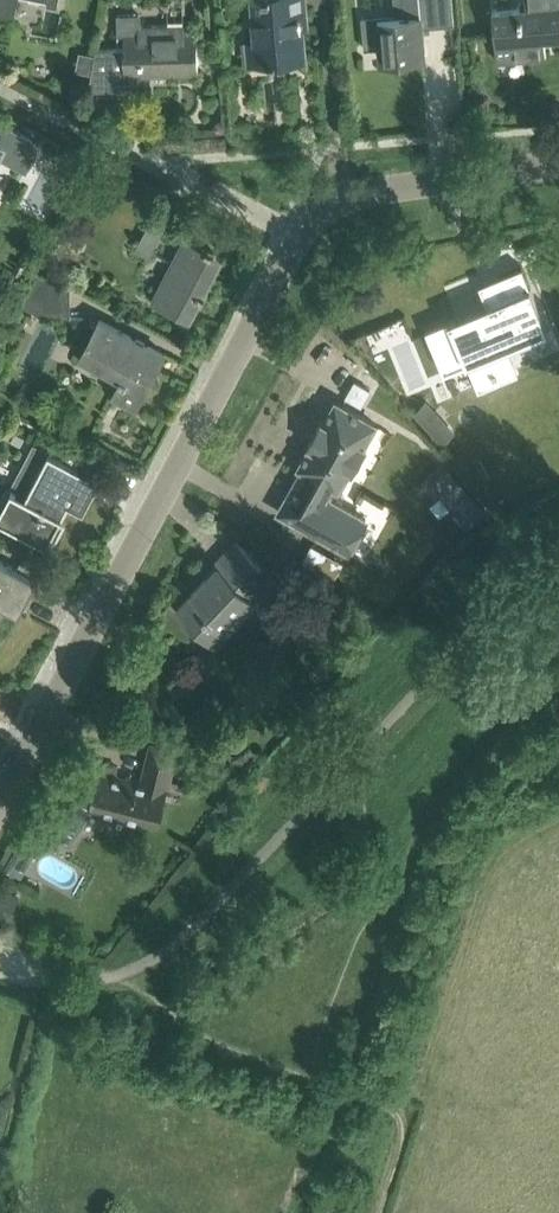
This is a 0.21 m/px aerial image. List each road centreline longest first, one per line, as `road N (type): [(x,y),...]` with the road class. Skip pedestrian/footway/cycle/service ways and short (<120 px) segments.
road 1 (residential): [(0,796),(319,207),(346,194),(558,162)]
road 2 (track): [(2,1212),(57,980)]

